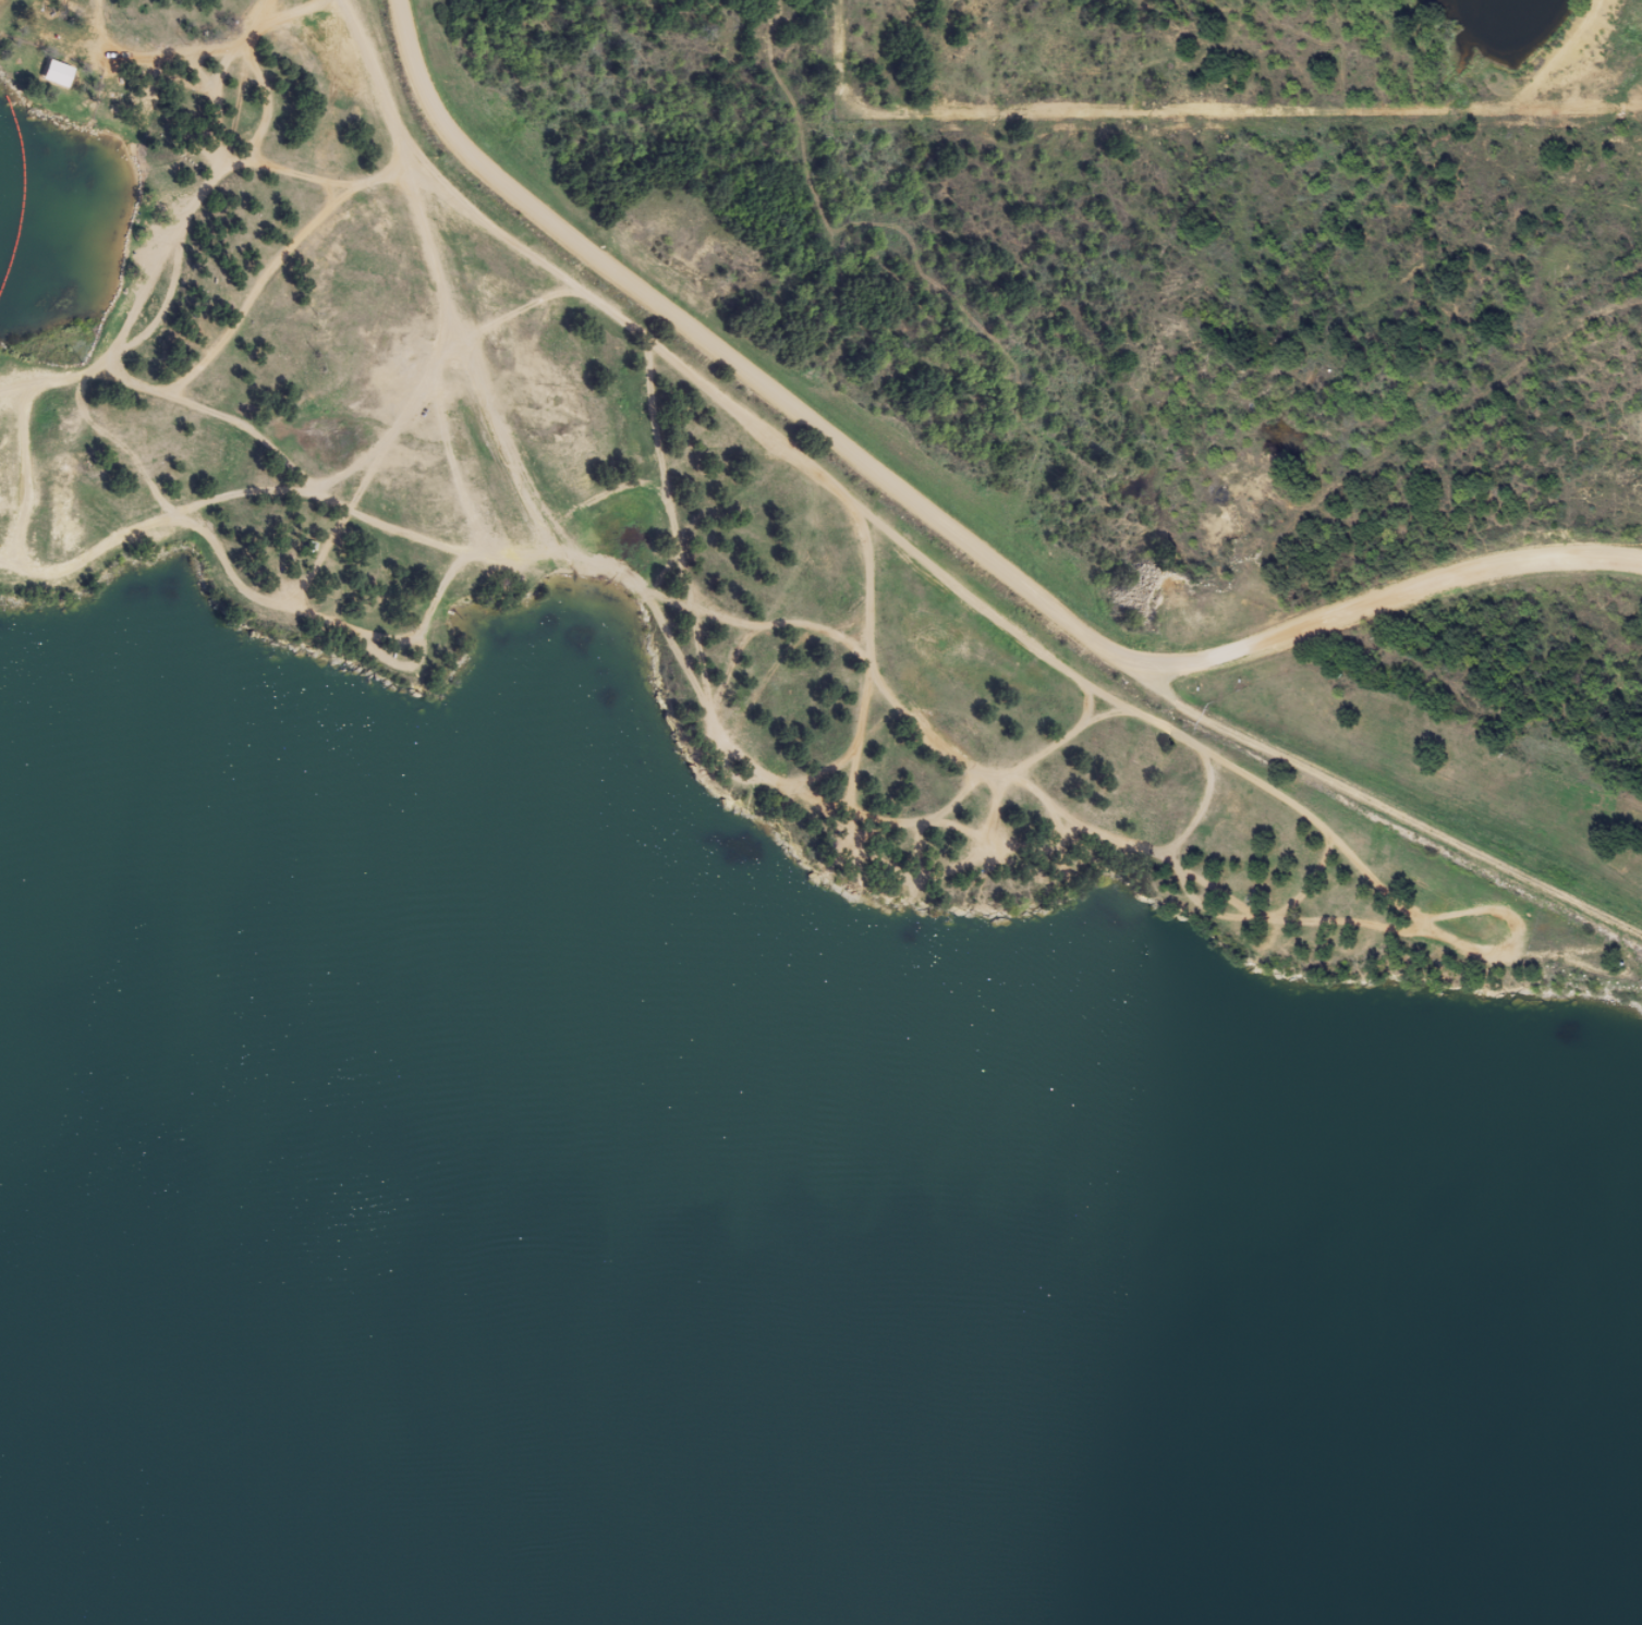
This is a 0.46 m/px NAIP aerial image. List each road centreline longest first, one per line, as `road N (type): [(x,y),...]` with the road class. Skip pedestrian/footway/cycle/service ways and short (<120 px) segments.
road 1 (residential): [(1144,668),(1098,647),(489,175),(431,106),(399,0)]
road 2 (residential): [(1641,560),(1489,569),(1185,667),(1144,668)]

